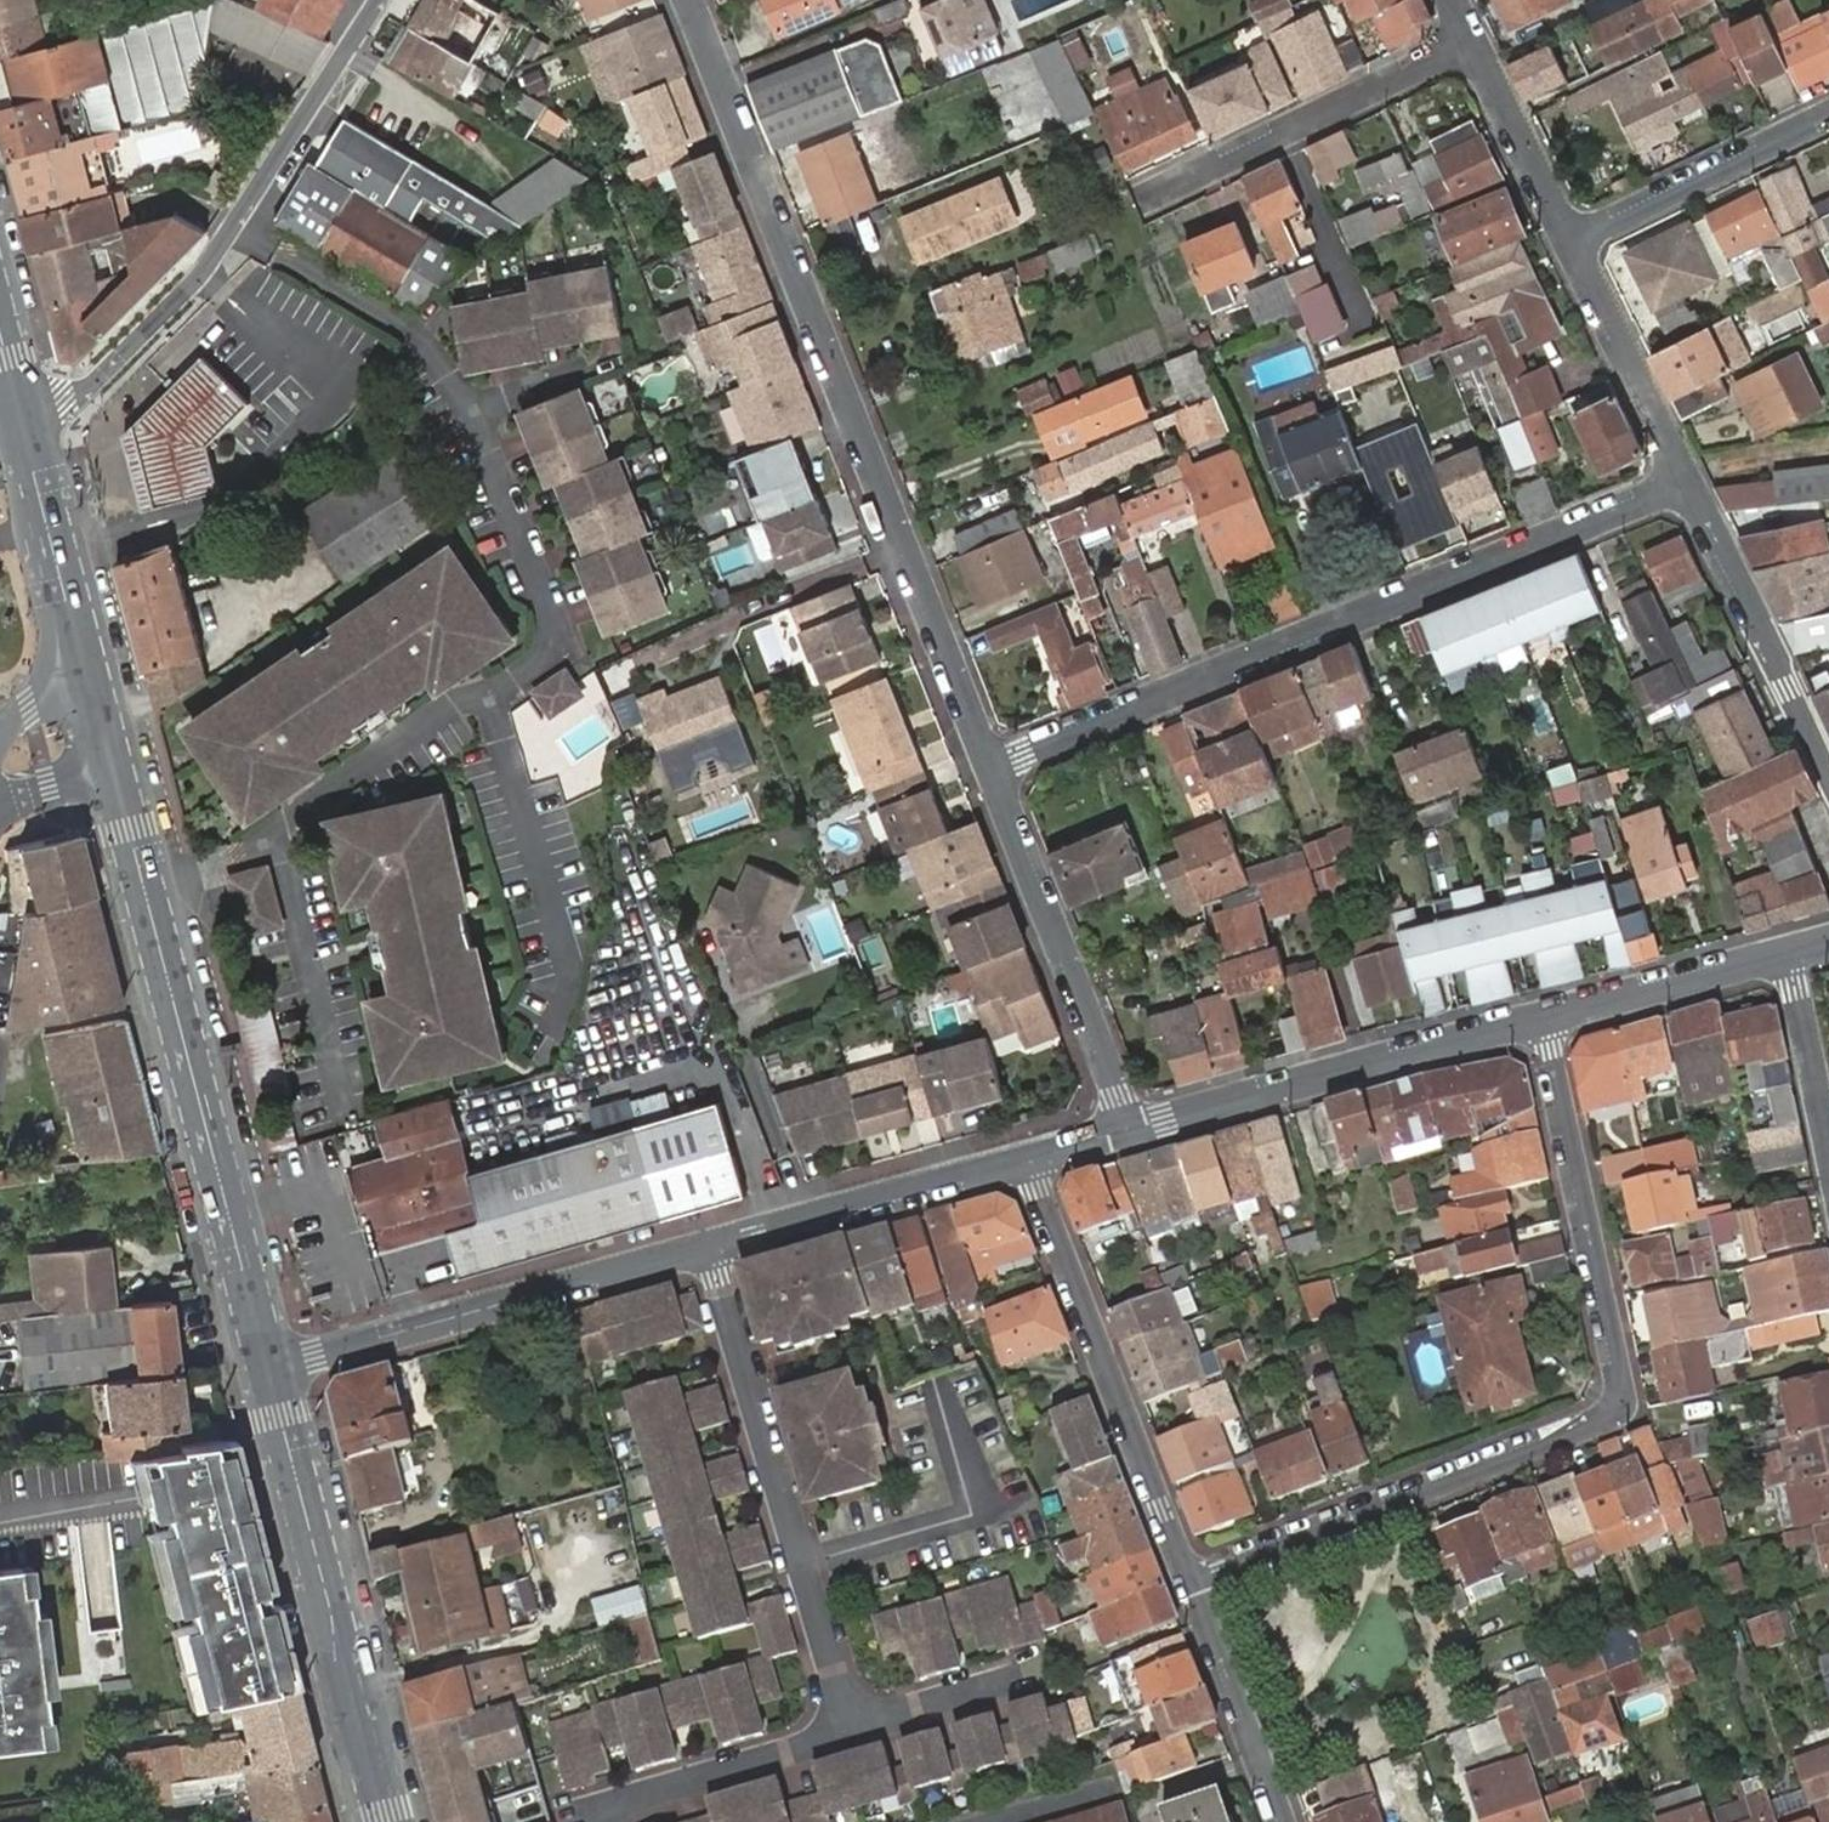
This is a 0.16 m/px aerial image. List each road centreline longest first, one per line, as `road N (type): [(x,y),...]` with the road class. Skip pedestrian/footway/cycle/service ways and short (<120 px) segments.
road 1 (residential): [(1190,1579),(1615,1416),(1627,1396),(1546,1022)]
road 2 (residential): [(687,0),(989,764)]
road 3 (residential): [(989,764),(1683,479)]
road 4 (primary): [(110,768),(268,1367)]
road 5 (residential): [(378,0),(199,276),(85,388),(18,411)]
road 6 (residential): [(706,1245),(851,1729)]
road 7 (primary): [(268,1367),(386,1821)]
road 8 (tertiary): [(706,1245),(268,1367)]
road 9 (residential): [(1028,1158),(1190,1579)]
road 10 (tertiary): [(1546,1022),(1127,1130)]
road 11 (residential): [(989,764),(1038,907),(1094,1025),(1127,1130)]
road 12 (residential): [(1140,198),(1474,46)]
road 13 (residential): [(1828,781),(1683,479)]
road 14 (tertiary): [(1028,1158),(706,1245)]
road 15 (primary): [(18,411),(89,691)]
road 16 (residential): [(1569,240),(1828,118)]
road 17 (residential): [(586,1811),(851,1729)]
road 18 (residential): [(1569,240),(1683,479)]
road 19 (residential): [(1190,1579),(1282,1821)]
road 20 (tertiary): [(1789,954),(1546,1022)]
road 21 (residential): [(1474,46),(1569,240)]
road 22 (residential): [(851,1729),(1035,1680)]
road 23 (residential): [(1789,954),(1828,1132)]

